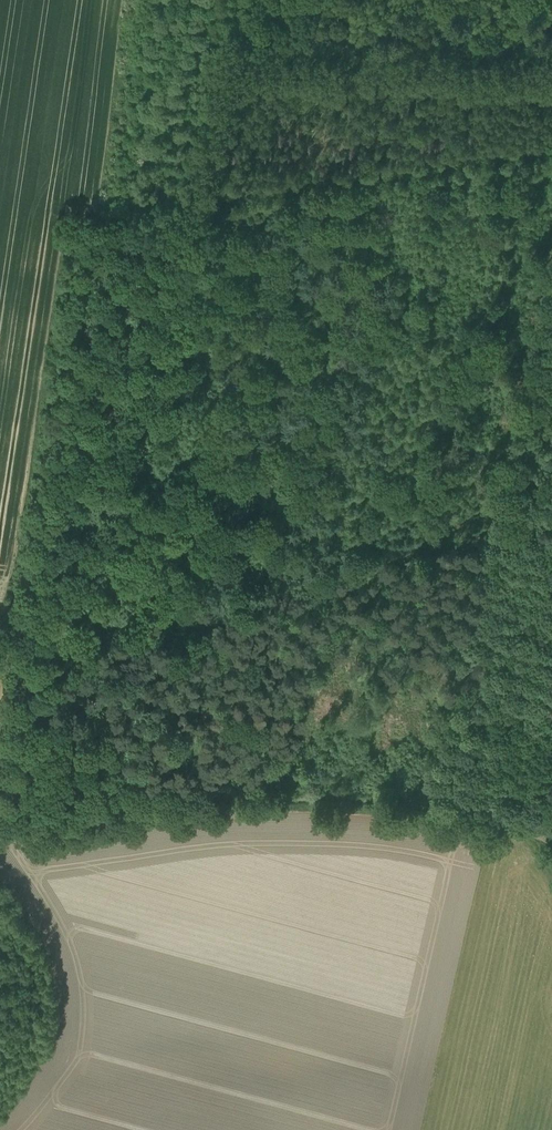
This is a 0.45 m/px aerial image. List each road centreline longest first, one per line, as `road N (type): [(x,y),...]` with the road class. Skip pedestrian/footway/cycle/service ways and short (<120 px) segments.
road 1 (track): [(2,656),(551,515)]
road 2 (track): [(551,849),(515,825),(388,795),(0,799)]

